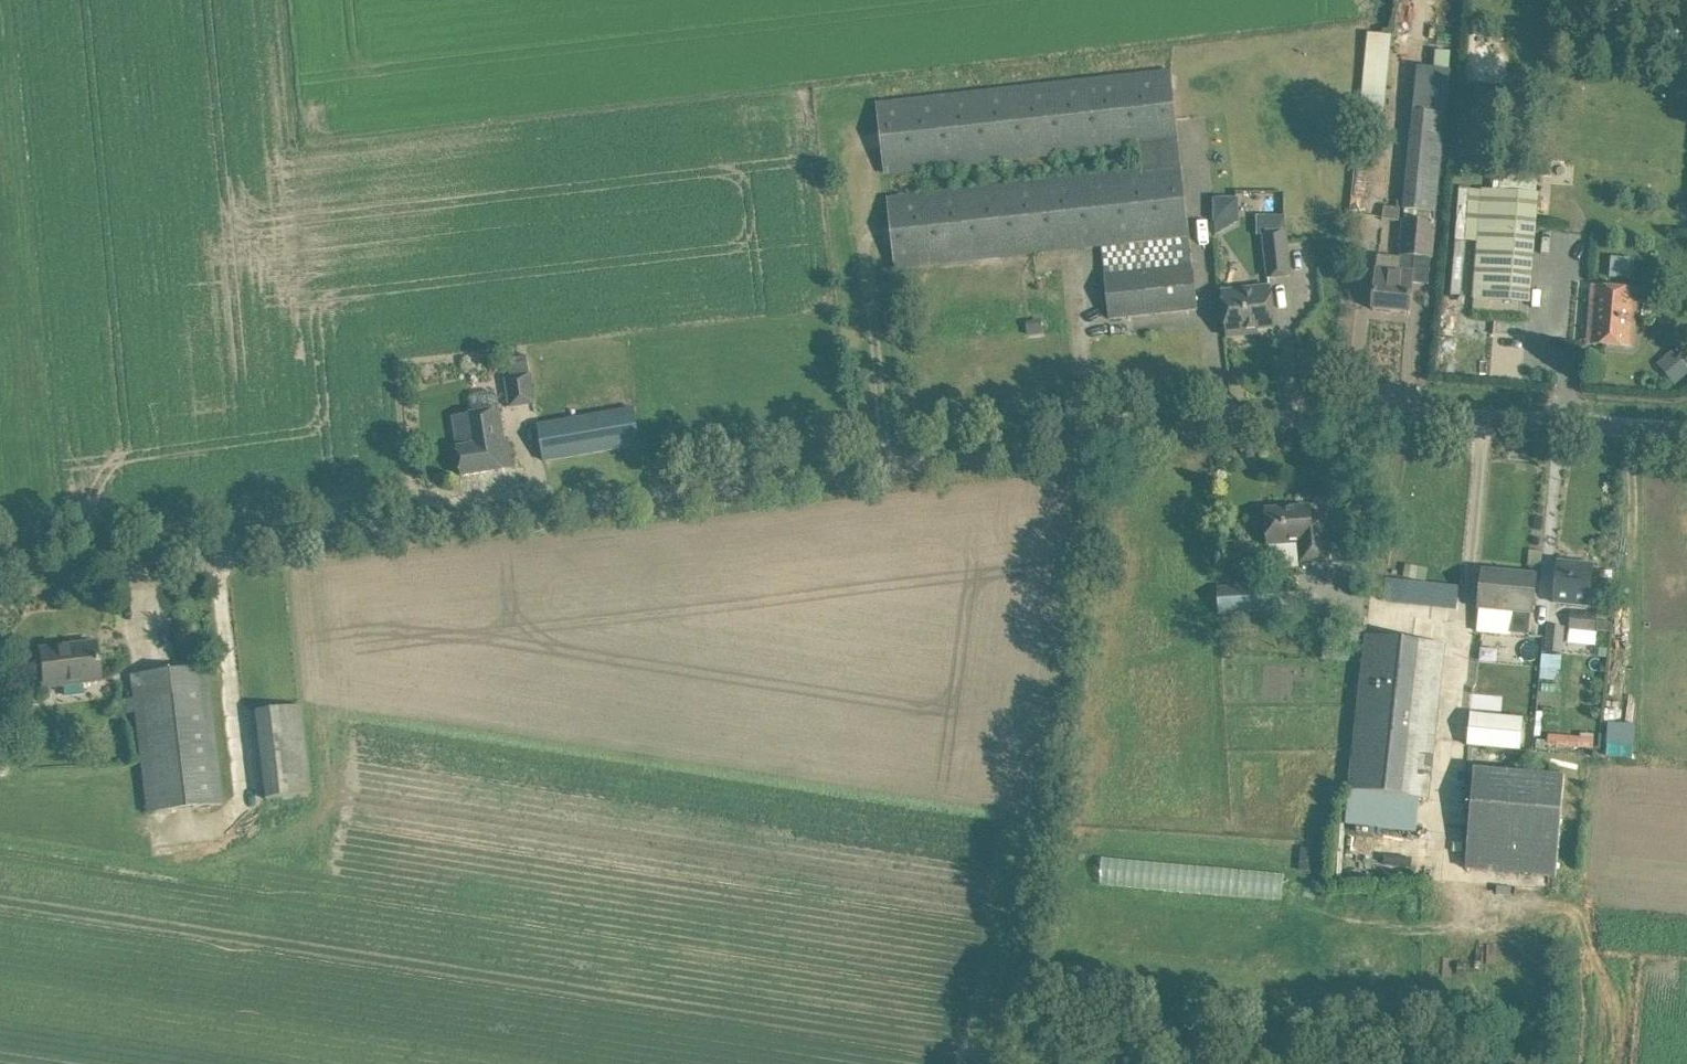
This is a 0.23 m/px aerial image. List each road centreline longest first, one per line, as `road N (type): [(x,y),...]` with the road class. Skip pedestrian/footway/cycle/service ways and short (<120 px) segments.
road 1 (unclassified): [(0,563),(195,549),(1255,421),(1423,417),(1686,433)]

